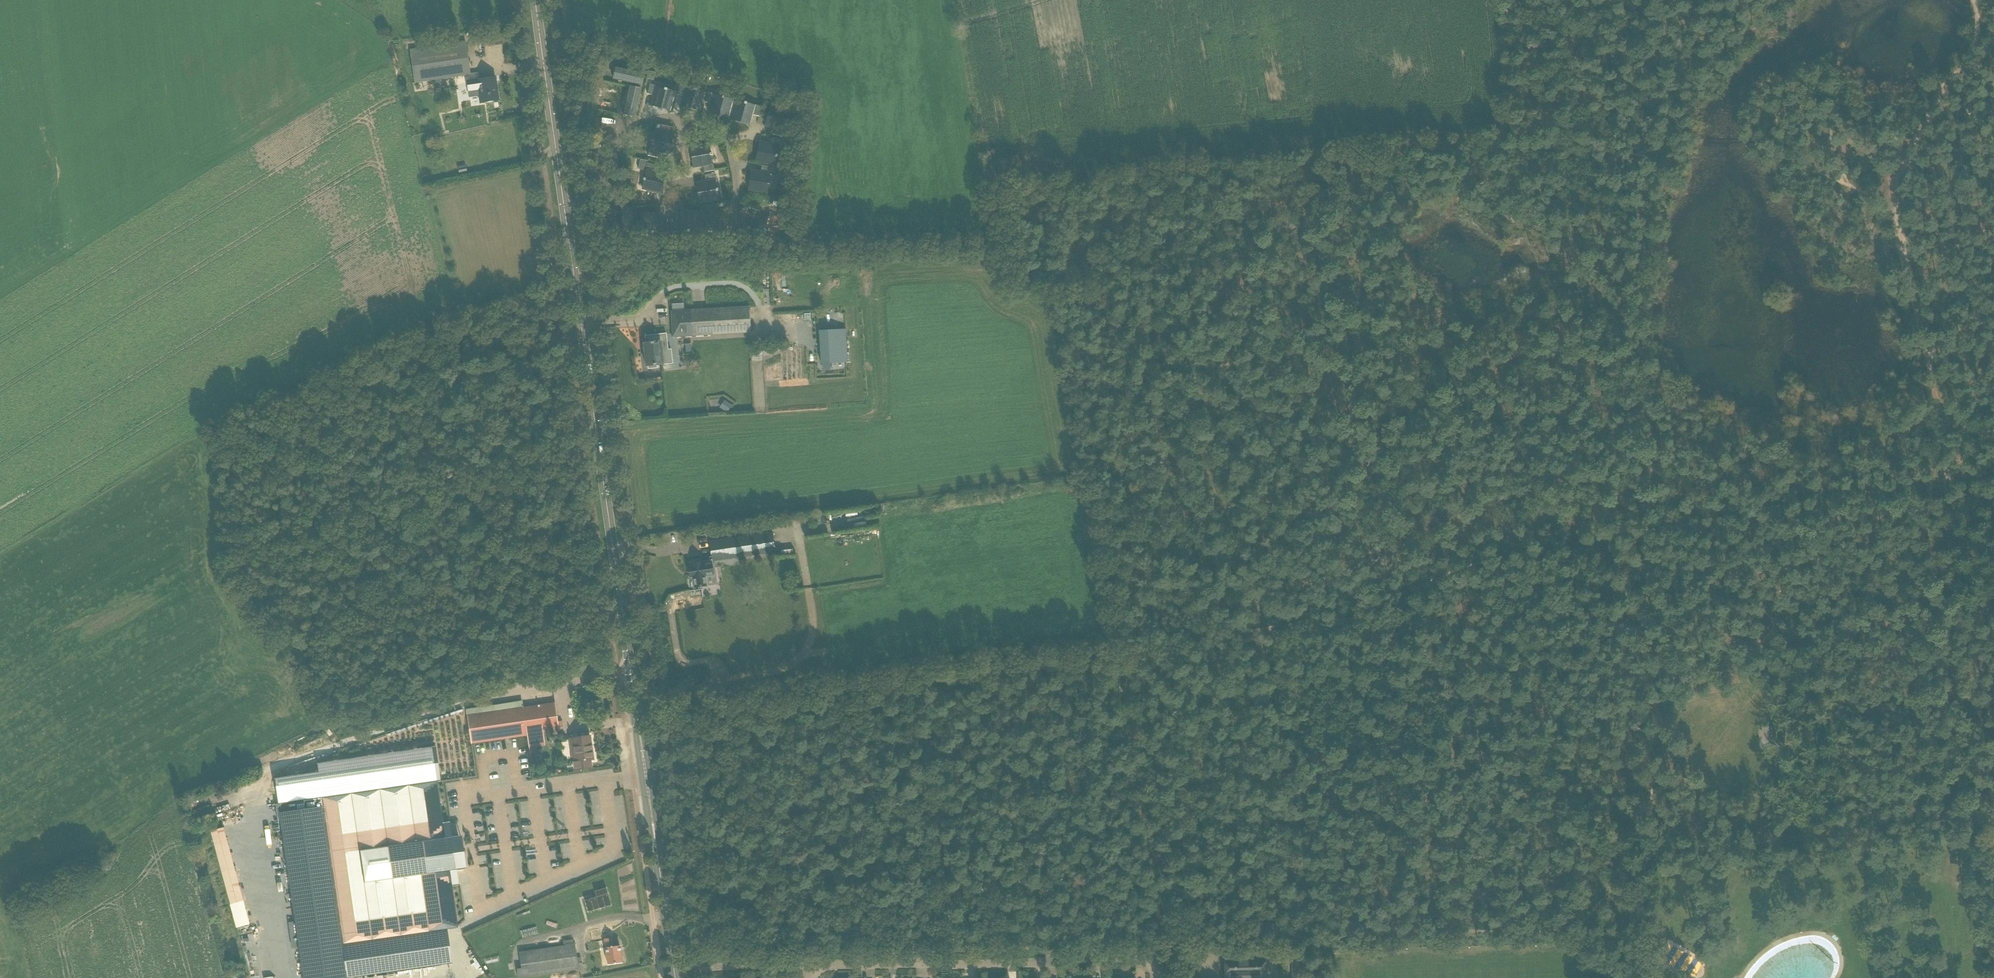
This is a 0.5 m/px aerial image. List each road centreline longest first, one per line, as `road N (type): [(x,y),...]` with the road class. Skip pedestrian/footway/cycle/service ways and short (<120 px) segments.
road 1 (track): [(1269,629),(1381,610),(1454,567),(1993,473)]
road 2 (tertiary): [(636,713),(537,0)]
road 3 (track): [(1269,629),(655,710)]
road 4 (track): [(1890,202),(1943,435),(1956,588),(1993,799)]
road 5 (track): [(1653,859),(1649,425),(1632,315),(1638,255)]
road 6 (track): [(1303,255),(1152,261),(1142,265),(1140,283),(1269,629)]
road 7 (residential): [(812,977),(819,966),(843,965),(1150,962),(1155,977)]
road 8 (track): [(1993,815),(1653,859)]
road 9 (track): [(1269,629),(1395,932)]
road 10 (track): [(1116,655),(1166,941),(1155,967)]
road 11 (track): [(1303,255),(1366,236),(1509,135)]
road 12 (track): [(1395,932),(1166,941)]
road 13 (track): [(910,677),(944,891)]
road 14 (track): [(1509,135),(1628,0)]
road 15 (track): [(590,281),(649,258),(732,250)]
road 16 (tertiary): [(658,855),(636,713)]
road 17 (tertiary): [(636,713),(658,855)]
road 18 (tertiary): [(676,977),(658,855)]

